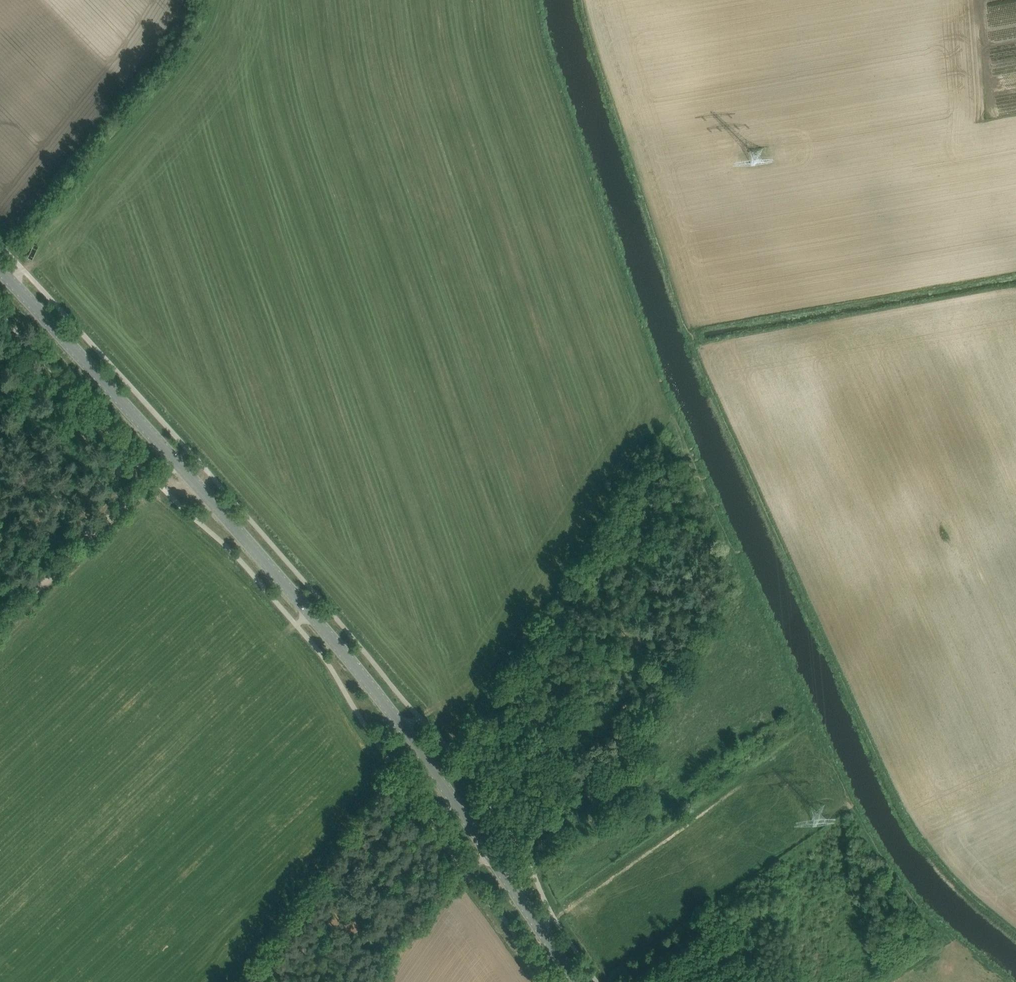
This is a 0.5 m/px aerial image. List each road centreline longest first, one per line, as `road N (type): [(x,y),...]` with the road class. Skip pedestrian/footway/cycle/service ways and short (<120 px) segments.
road 1 (secondary): [(576,981),(352,665),(0,275)]
road 2 (track): [(0,624),(155,481)]

